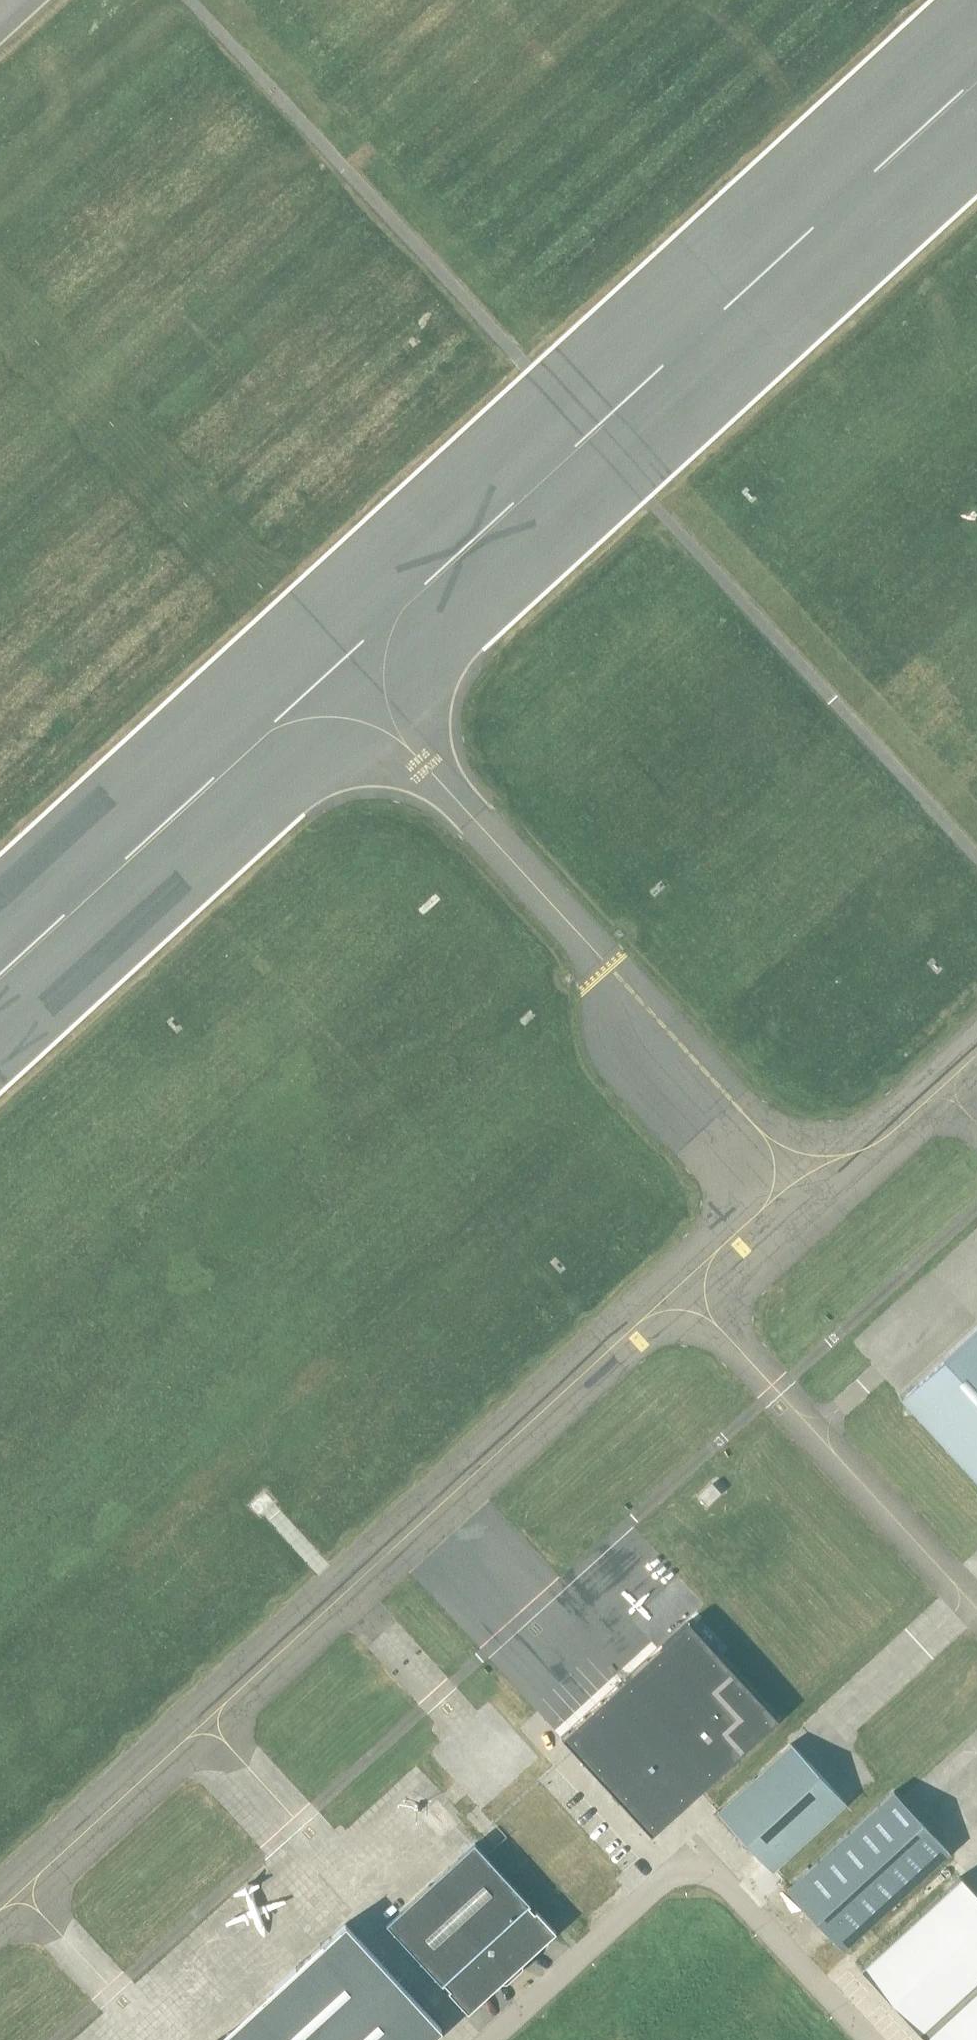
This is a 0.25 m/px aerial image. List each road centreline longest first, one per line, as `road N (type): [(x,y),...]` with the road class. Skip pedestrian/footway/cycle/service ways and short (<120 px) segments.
road 1 (unclassified): [(496,2039),(689,1866),(712,1871),(732,1889),(869,2039)]

